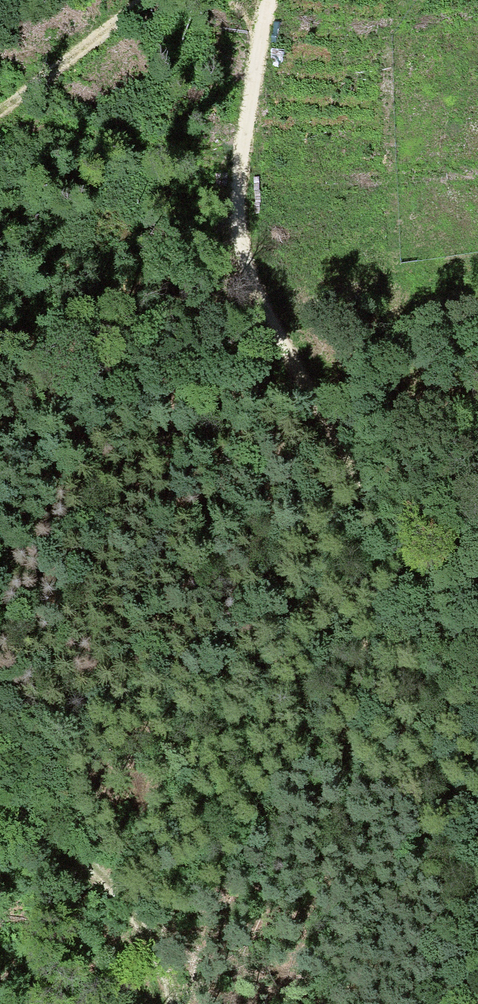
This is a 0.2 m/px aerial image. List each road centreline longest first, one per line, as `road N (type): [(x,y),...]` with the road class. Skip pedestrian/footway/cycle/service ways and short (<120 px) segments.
road 1 (track): [(477,659),(258,307),(234,211),(270,0)]
road 2 (track): [(0,793),(101,875),(150,947),(167,1003)]
road 3 (track): [(138,0),(0,109)]

